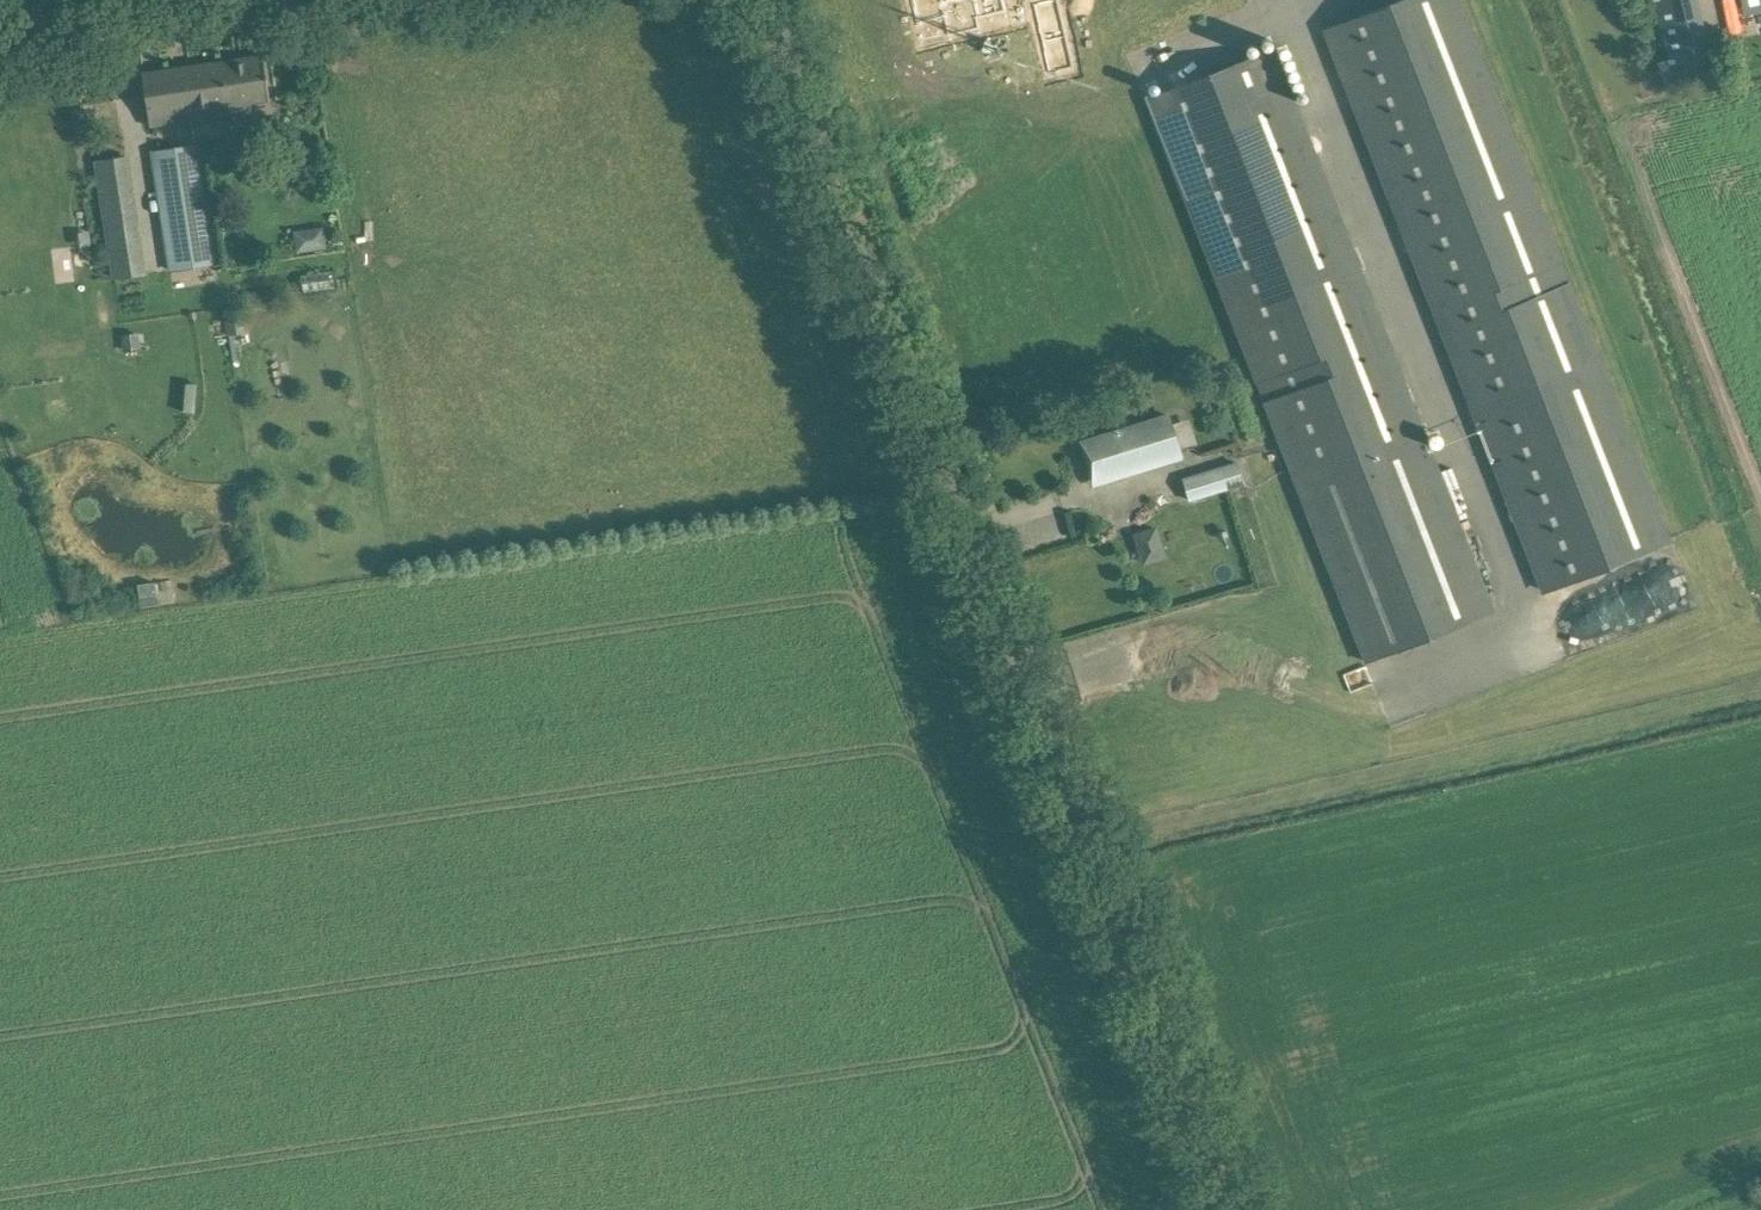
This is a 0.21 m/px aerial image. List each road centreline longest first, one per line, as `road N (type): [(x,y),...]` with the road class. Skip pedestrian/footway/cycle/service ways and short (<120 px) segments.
road 1 (unclassified): [(1233,1209),(766,0)]
road 2 (unclassified): [(0,42),(290,0)]

